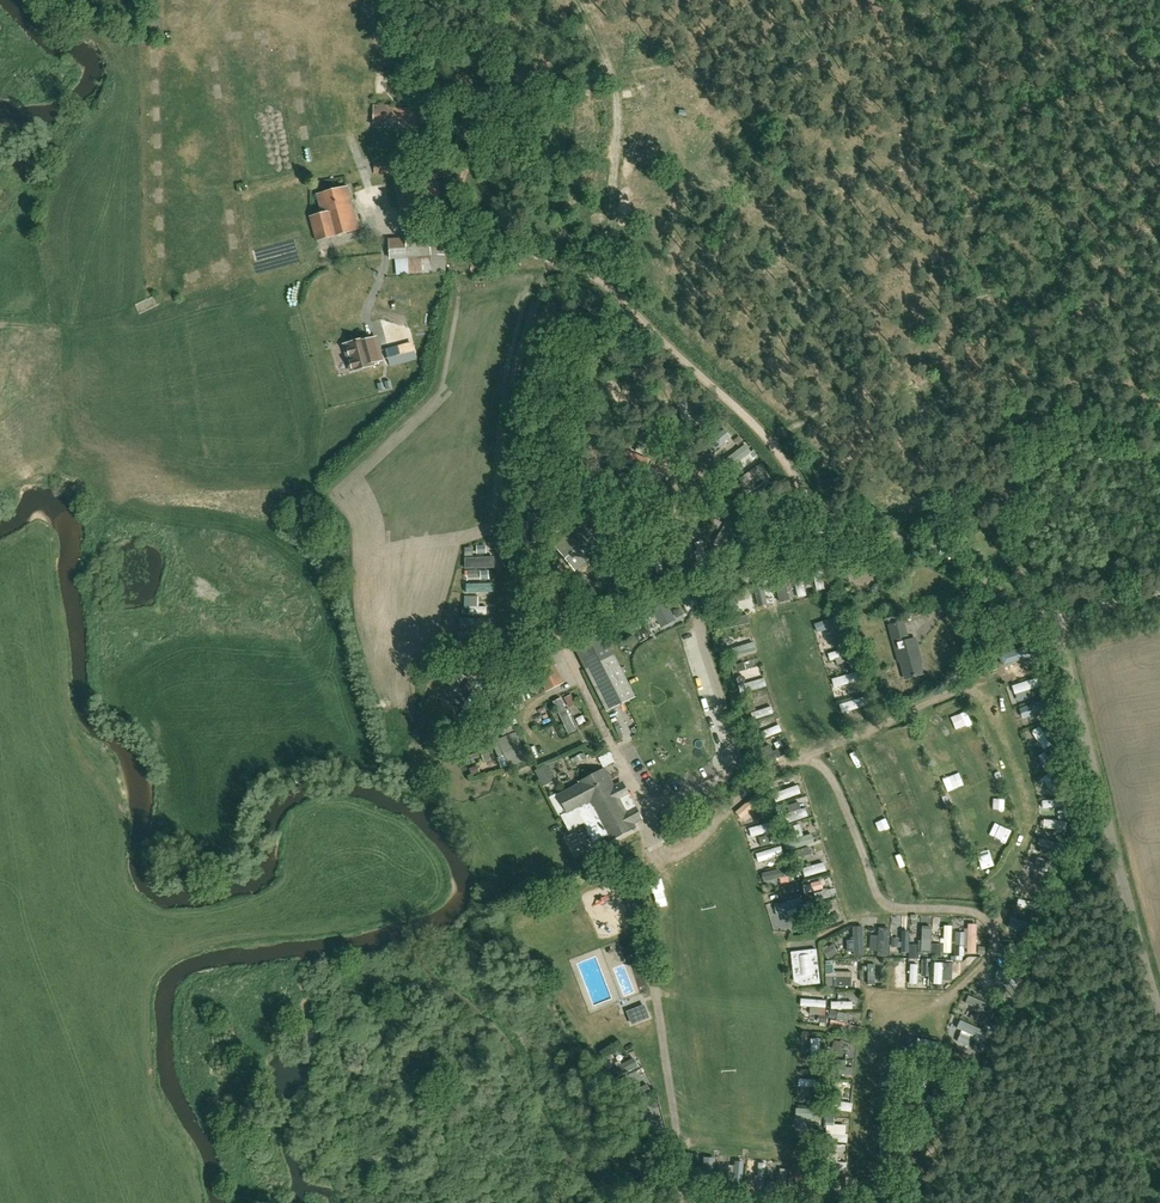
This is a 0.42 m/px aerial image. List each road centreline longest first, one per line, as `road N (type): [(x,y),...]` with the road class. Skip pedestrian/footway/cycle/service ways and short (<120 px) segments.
road 1 (unclassified): [(1159,1010),(1054,621)]
road 2 (track): [(855,1189),(870,1052),(953,994)]

